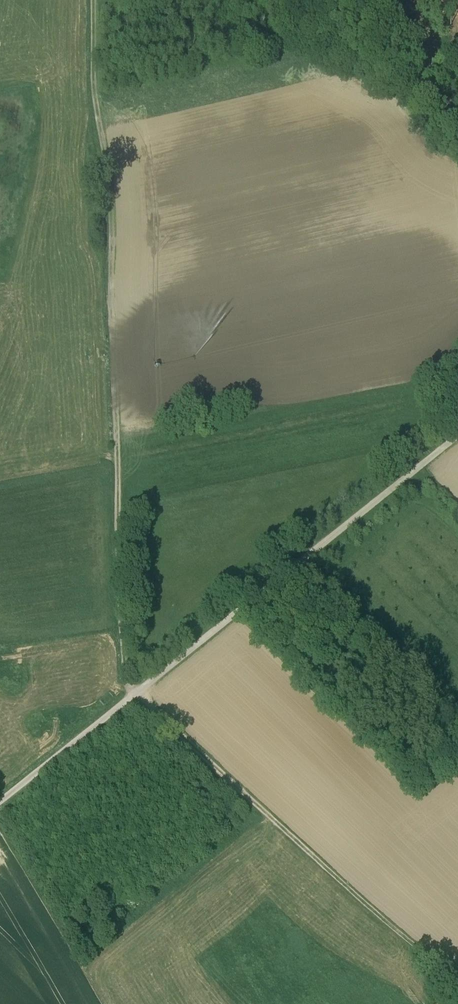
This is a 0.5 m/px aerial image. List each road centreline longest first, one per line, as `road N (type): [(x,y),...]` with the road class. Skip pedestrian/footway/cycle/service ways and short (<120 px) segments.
road 1 (track): [(98,0),(95,105),(113,149),(118,224),(117,521),(128,681),(135,693)]
road 2 (unclassified): [(457,433),(0,805)]
road 3 (track): [(457,991),(135,693)]

